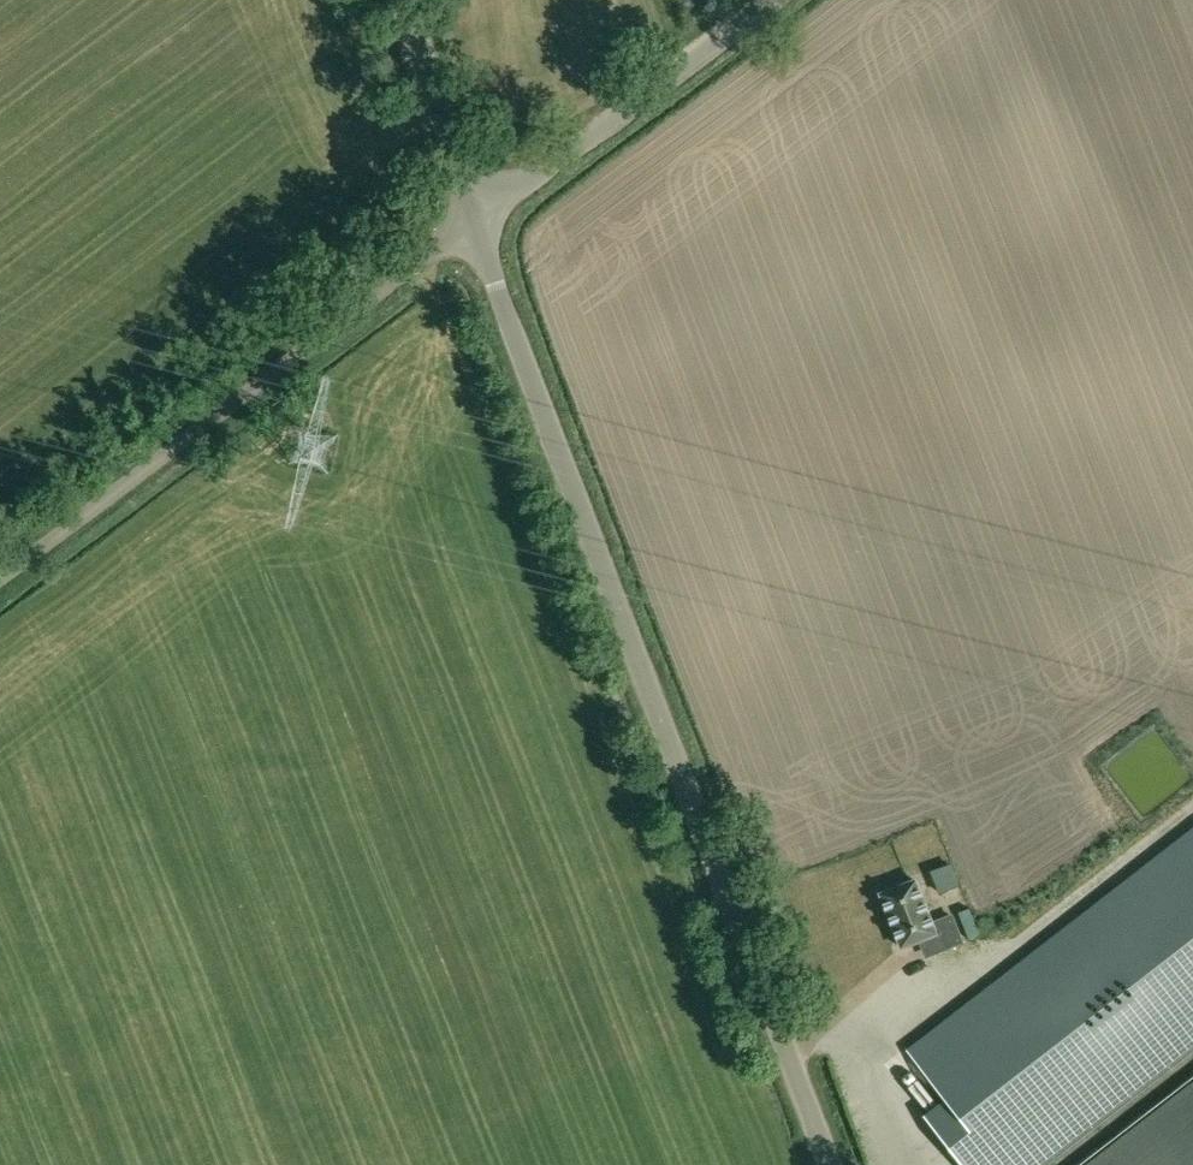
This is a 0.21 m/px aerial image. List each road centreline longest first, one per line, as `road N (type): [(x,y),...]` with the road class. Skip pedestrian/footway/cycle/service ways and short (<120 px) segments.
road 1 (unclassified): [(829,1164),(475,219)]
road 2 (unclassified): [(0,579),(475,219)]
road 3 (unclassified): [(475,219),(767,0)]
road 4 (unclassified): [(475,219),(400,0)]

